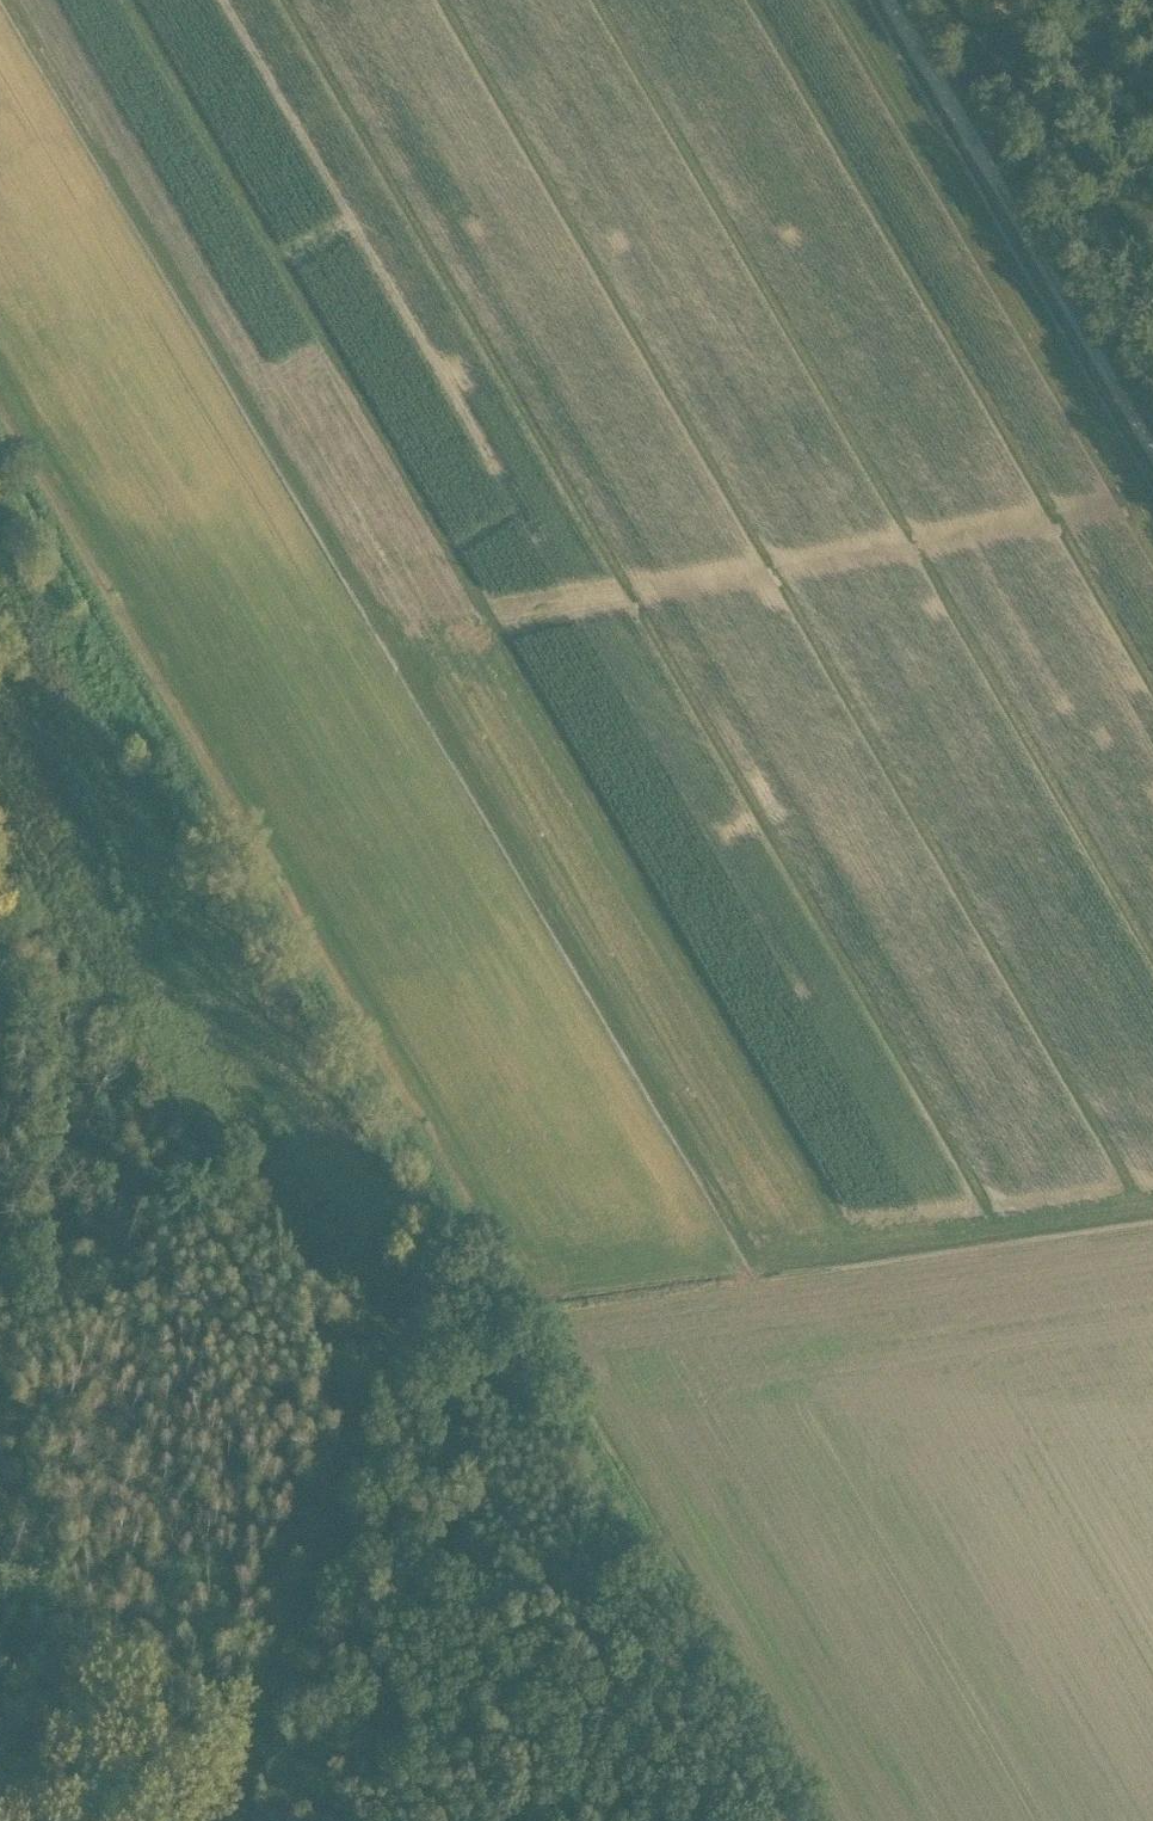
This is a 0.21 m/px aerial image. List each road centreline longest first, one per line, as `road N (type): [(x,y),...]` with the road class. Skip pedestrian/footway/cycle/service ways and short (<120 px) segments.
road 1 (track): [(1152,450),(909,30)]

